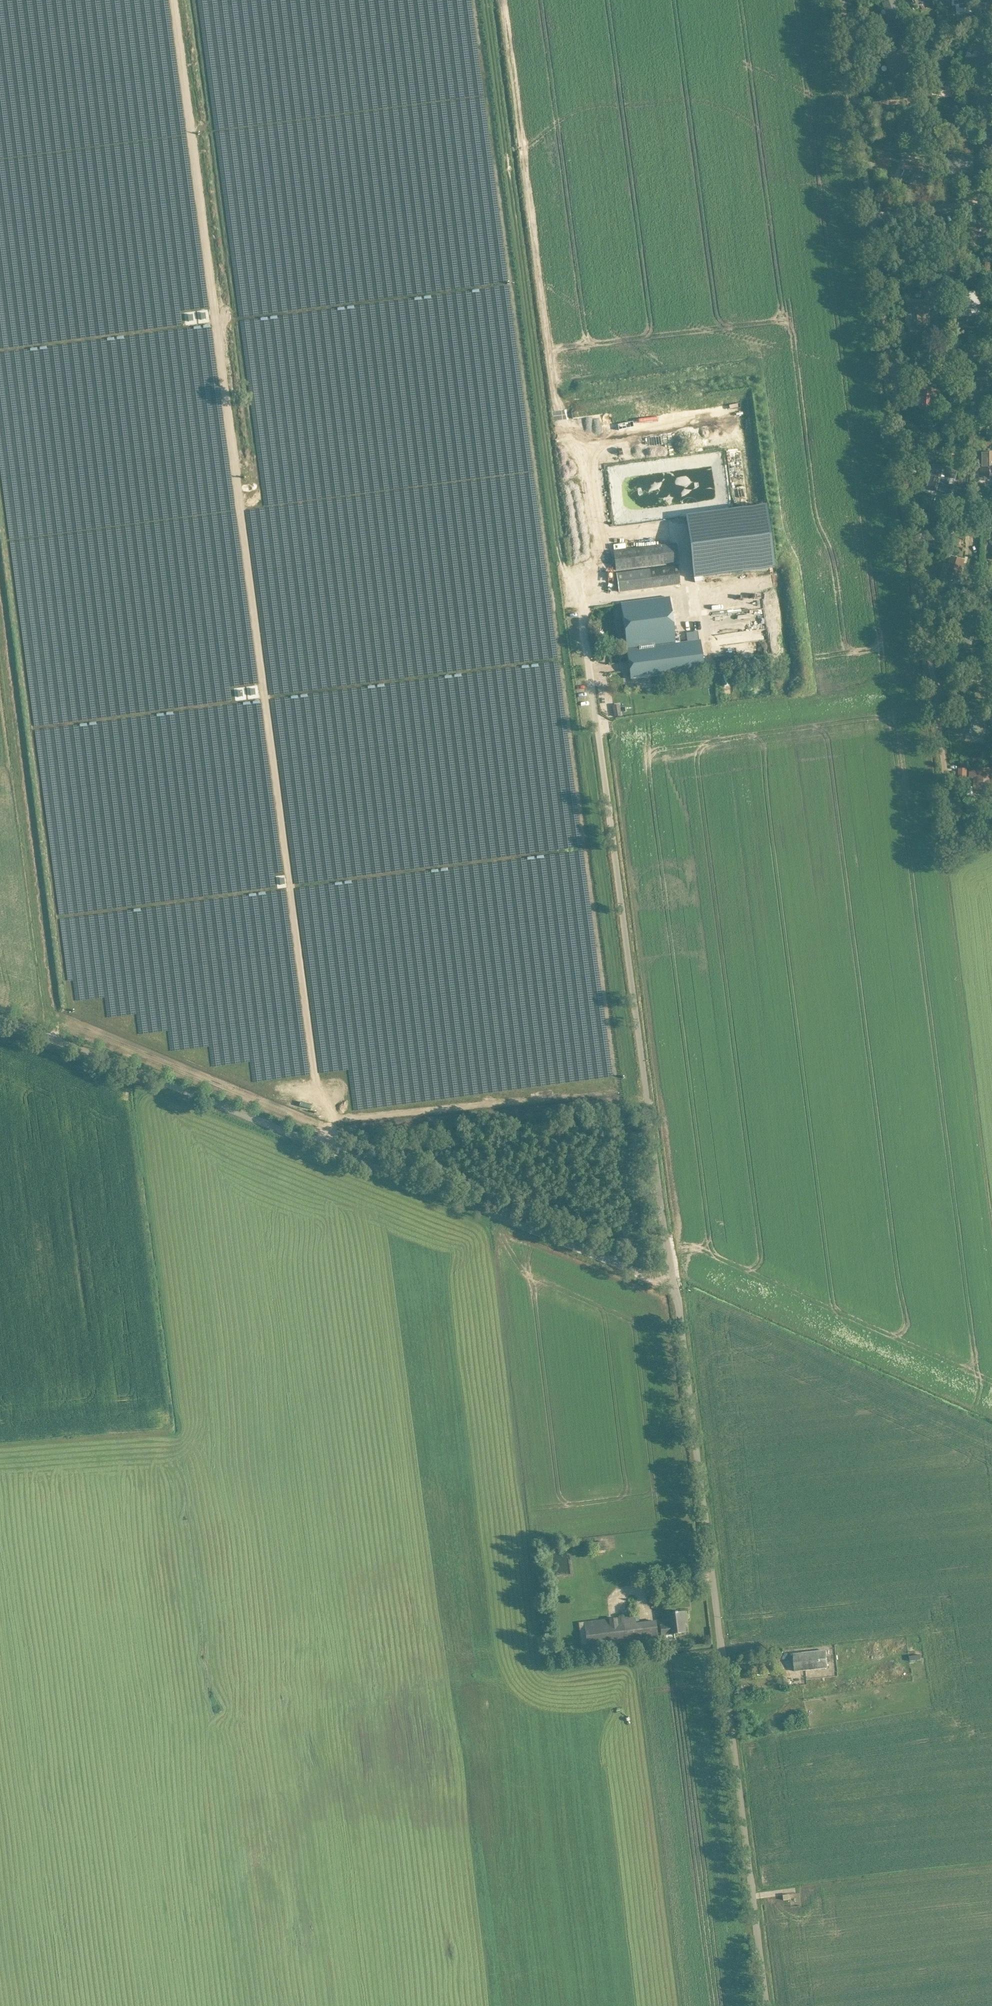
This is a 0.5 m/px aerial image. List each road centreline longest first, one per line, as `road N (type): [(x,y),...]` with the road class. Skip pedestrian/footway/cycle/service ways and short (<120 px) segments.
road 1 (unclassified): [(669,1283),(765,2005)]
road 2 (unclassified): [(669,1283),(0,1026)]
road 3 (unclassified): [(577,588),(669,1283)]
road 4 (residential): [(872,216),(843,0)]
road 5 (residential): [(916,537),(893,375)]
road 6 (residential): [(938,699),(916,537)]
road 7 (residential): [(893,375),(872,216)]
road 8 (residential): [(957,854),(938,699)]
road 9 (residential): [(872,216),(991,198)]

